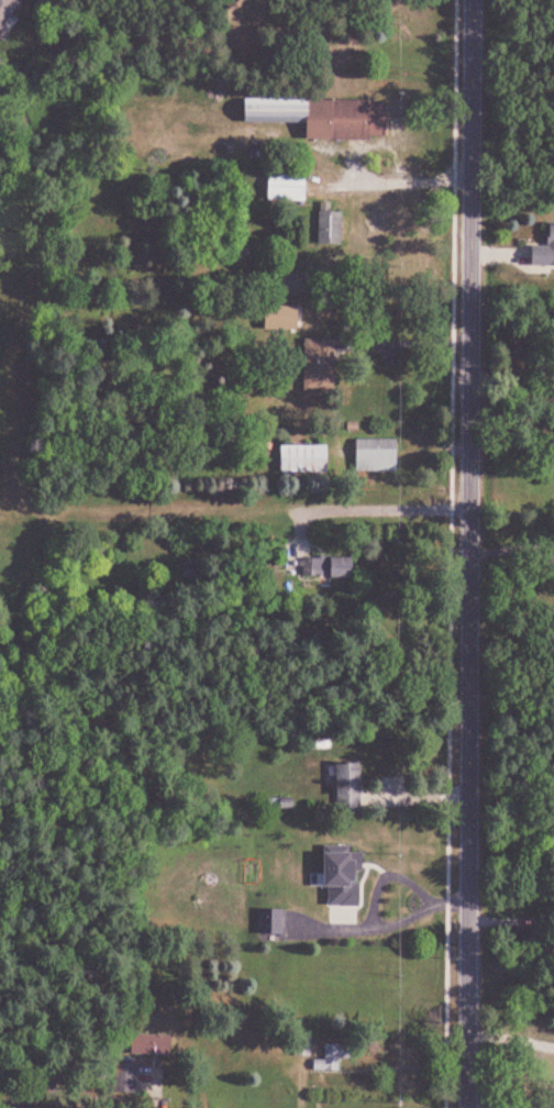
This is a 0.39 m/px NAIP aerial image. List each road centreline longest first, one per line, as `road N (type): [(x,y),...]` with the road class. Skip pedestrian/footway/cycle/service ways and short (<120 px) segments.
road 1 (tertiary): [(469,1107),(474,0)]

